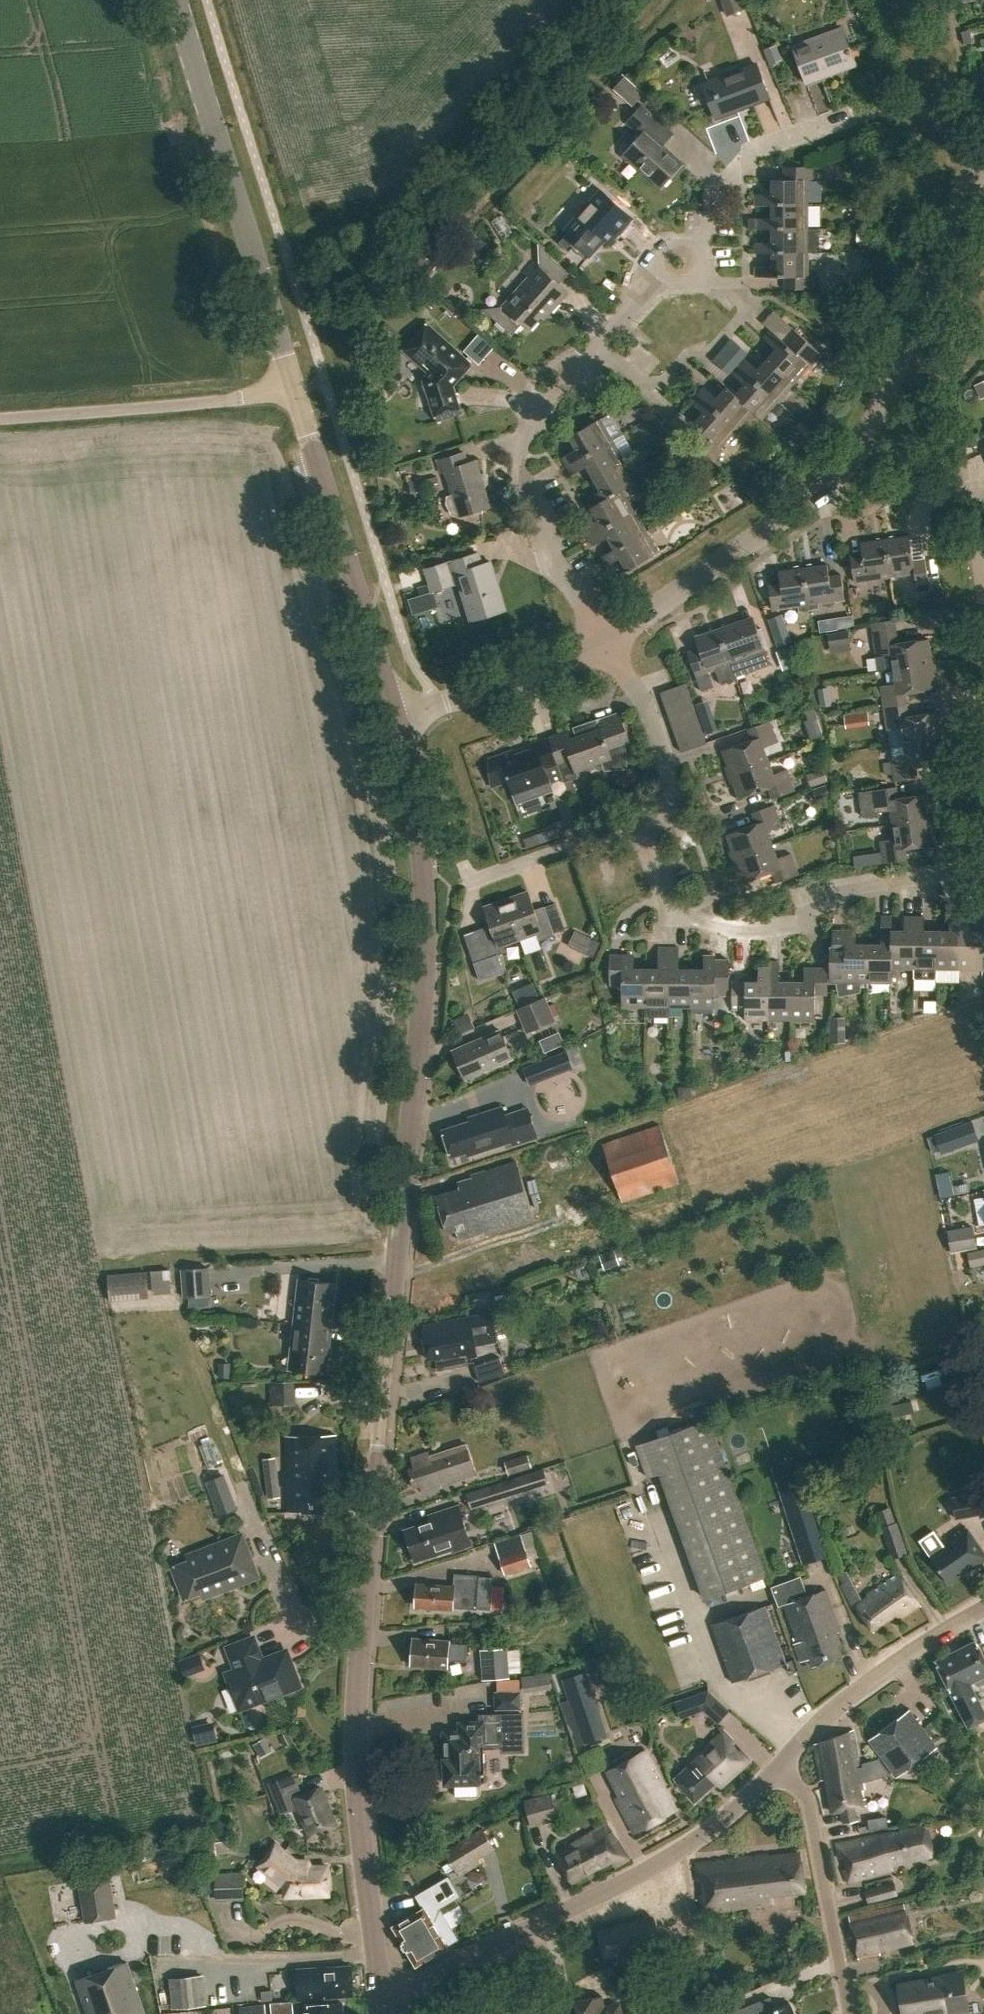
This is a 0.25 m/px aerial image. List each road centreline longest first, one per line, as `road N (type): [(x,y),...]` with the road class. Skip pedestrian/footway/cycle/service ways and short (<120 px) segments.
road 1 (tertiary): [(386,1995),(367,1898),(356,1709),(427,918),(394,716)]
road 2 (unclassified): [(605,641),(846,467),(886,399),(958,204),(983,163)]
road 3 (tertiary): [(386,1995),(633,1877),(728,1815),(780,1765)]
road 4 (residential): [(605,641),(562,576),(546,519),(518,479),(530,413),(664,278)]
road 5 (residential): [(636,824),(659,888),(696,925),(759,929),(844,894),(983,875)]
road 6 (tertiary): [(295,392),(175,0)]
road 7 (tertiary): [(394,716),(295,392)]
road 8 (unclassified): [(295,392),(0,418)]
road 9 (residential): [(850,2013),(810,1806),(780,1765)]
road 10 (tertiary): [(780,1765),(869,1682),(983,1609)]
road 11 (unclassified): [(394,716),(497,687),(605,641)]
road 12 (residential): [(636,824),(664,811),(665,776),(657,733),(605,641)]
road 13 (residential): [(696,246),(753,149),(834,115)]
road 14 (track): [(572,1218),(395,1275)]
road 15 (residential): [(636,824),(463,885)]

